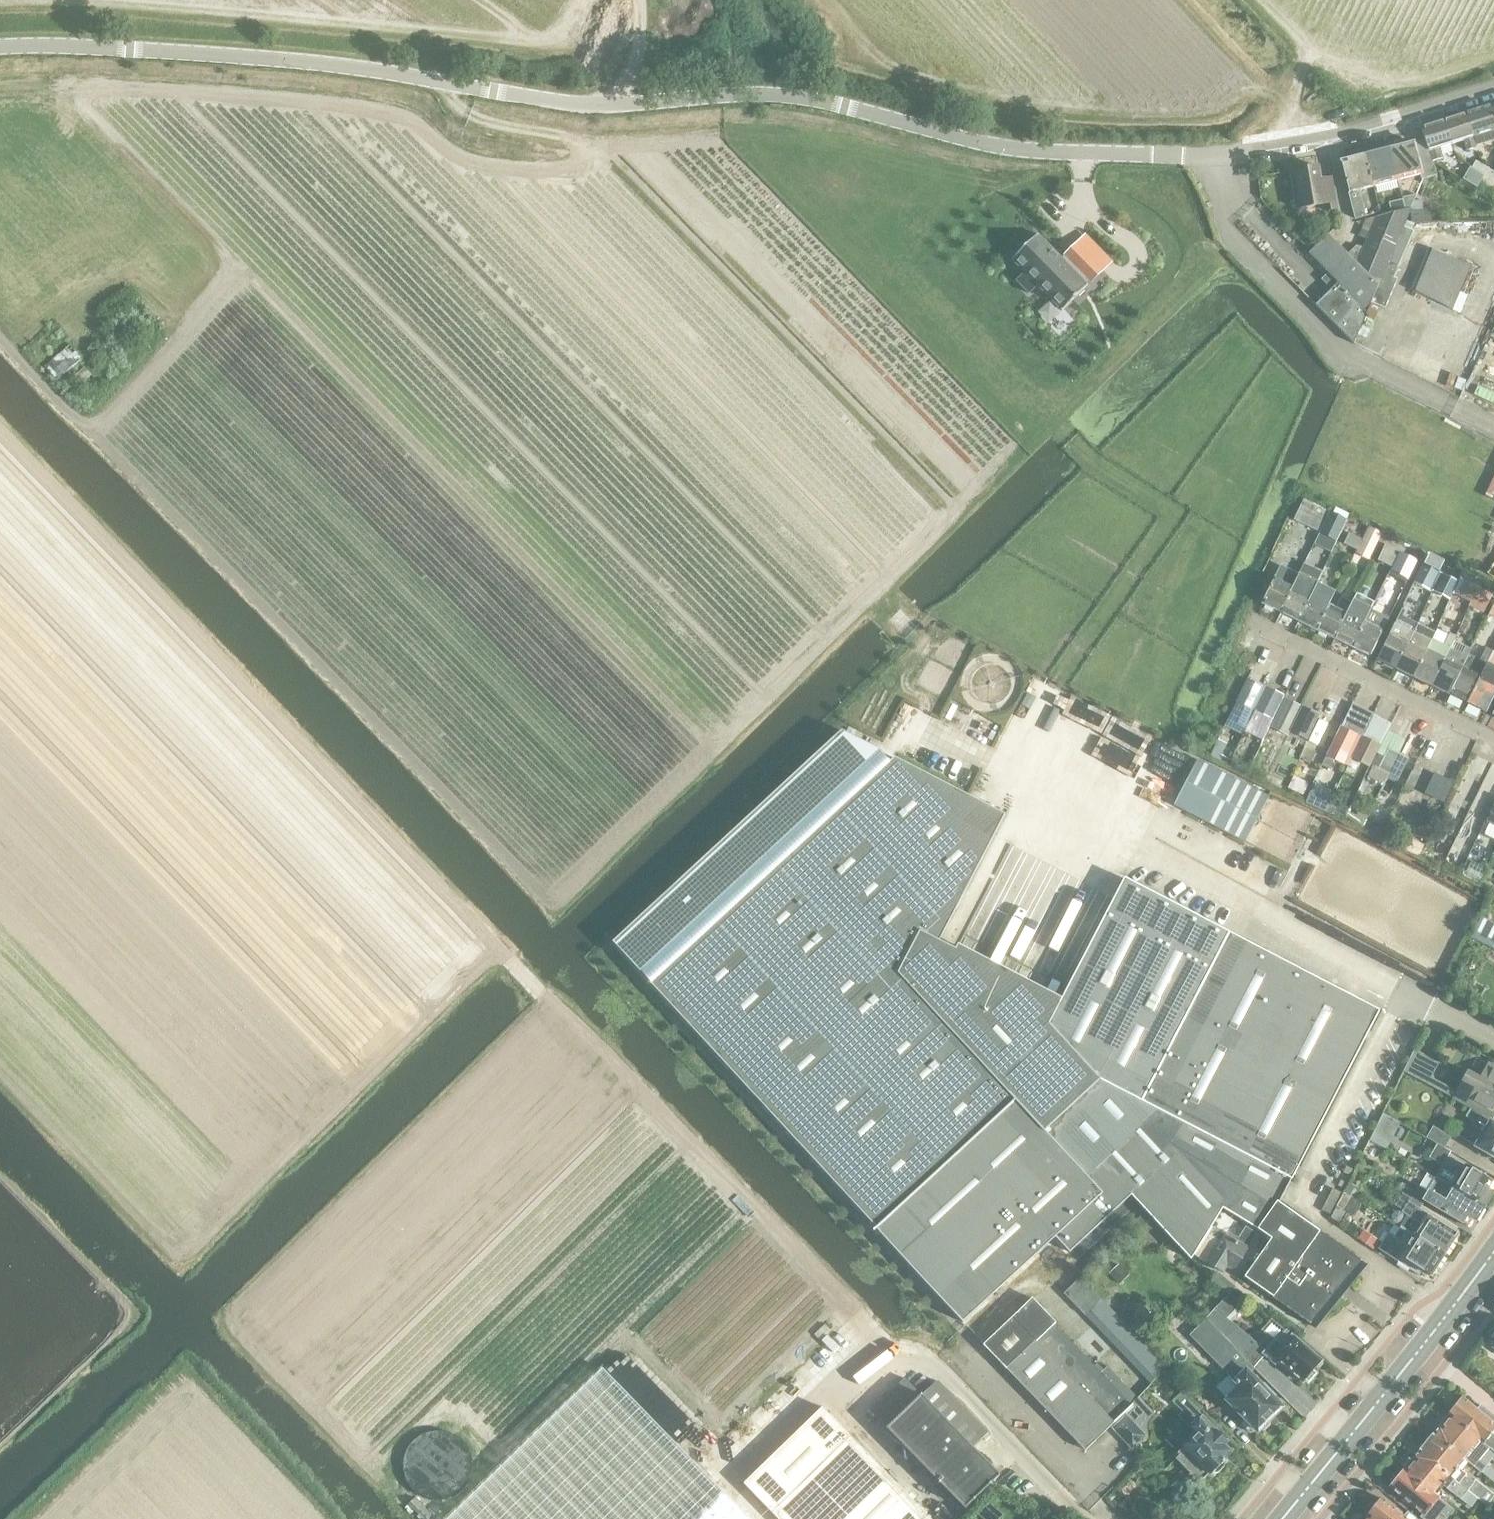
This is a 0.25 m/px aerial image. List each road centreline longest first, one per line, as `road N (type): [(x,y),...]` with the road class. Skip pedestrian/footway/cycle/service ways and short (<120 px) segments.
road 1 (unclassified): [(0,47),(271,59),(595,106),(780,95),(1034,150),(1213,156),(1254,148)]
road 2 (track): [(500,949),(868,1330)]
road 3 (primary): [(1282,1518),(1493,1251)]
road 4 (residential): [(1248,620),(1493,737)]
road 5 (residential): [(1493,87),(1254,148)]
road 6 (track): [(1266,0),(1299,36),(1302,139)]
road 7 (track): [(91,432),(0,337)]

